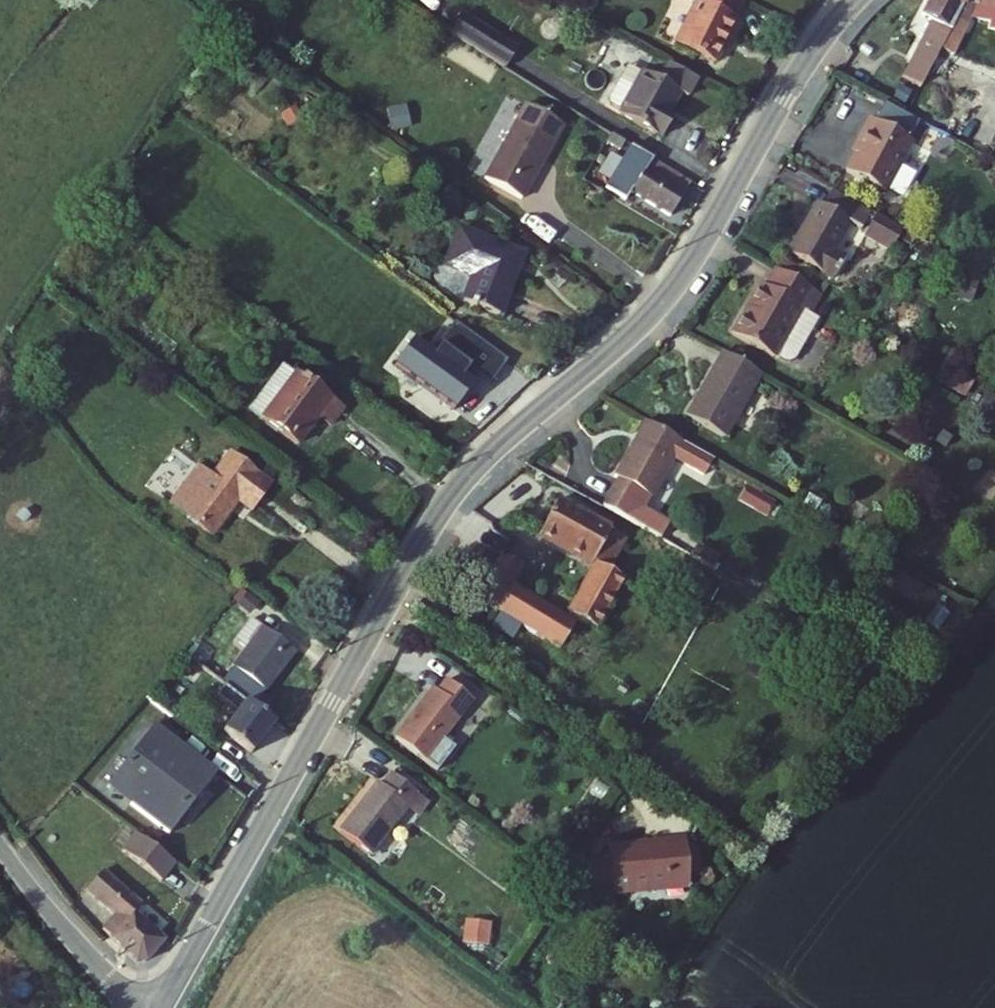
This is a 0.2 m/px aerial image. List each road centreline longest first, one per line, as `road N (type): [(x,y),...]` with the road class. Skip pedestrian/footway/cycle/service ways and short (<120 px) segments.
road 1 (residential): [(855,0),(801,69),(678,283),(639,328),(486,458),(428,531),(161,1007)]
road 2 (unclassified): [(0,845),(83,949),(149,1007)]

